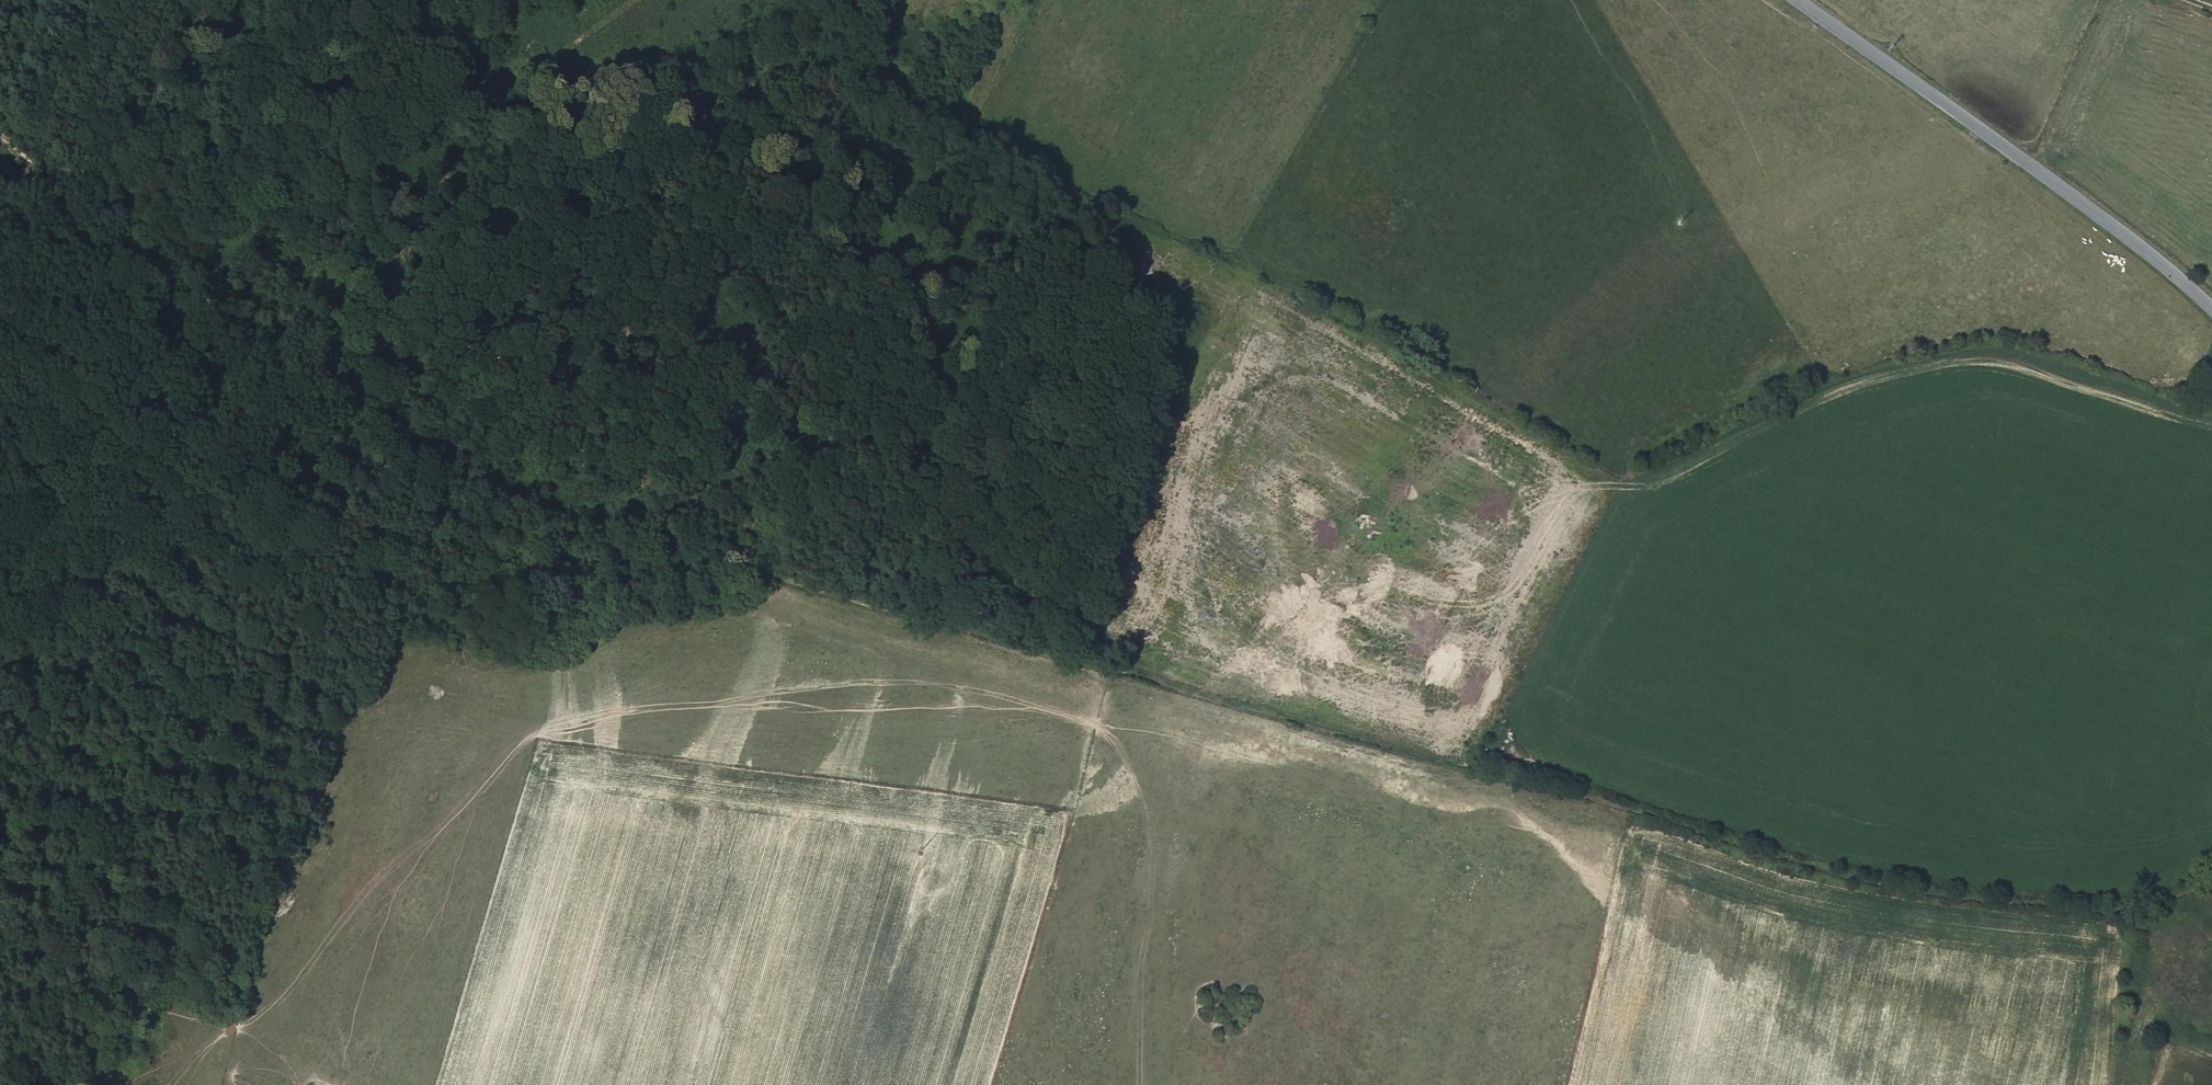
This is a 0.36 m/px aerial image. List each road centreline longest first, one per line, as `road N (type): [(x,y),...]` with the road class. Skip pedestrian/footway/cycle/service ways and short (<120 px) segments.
road 1 (track): [(2211,874),(2157,901),(2111,909),(1876,882),(435,475),(304,385),(0,130)]
road 2 (tertiary): [(2211,307),(2167,265),(1800,0)]

